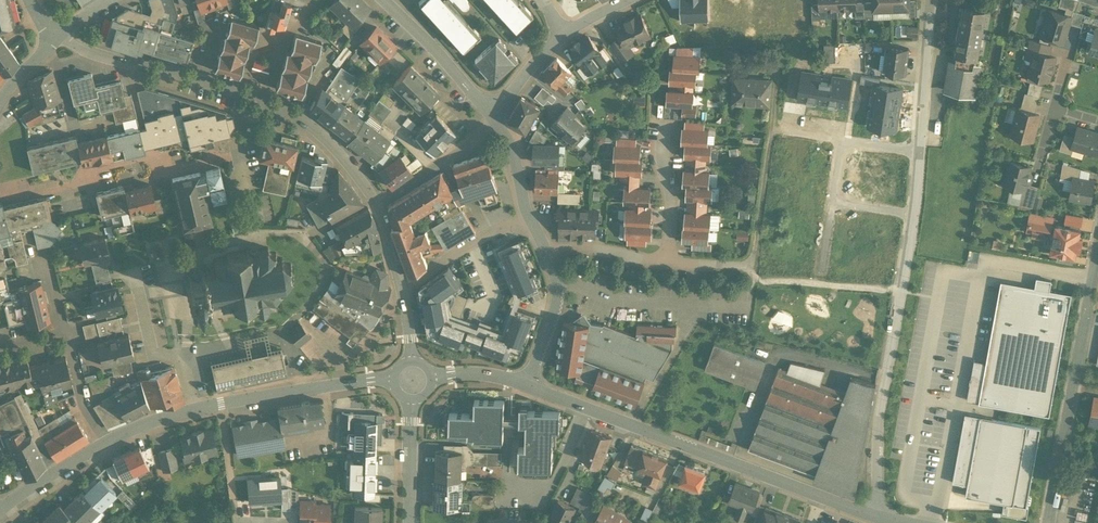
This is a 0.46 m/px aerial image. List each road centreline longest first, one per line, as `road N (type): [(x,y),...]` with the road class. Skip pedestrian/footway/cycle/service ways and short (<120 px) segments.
road 1 (unclassified): [(874,515),(528,385)]
road 2 (residential): [(914,216),(877,424),(874,515)]
road 3 (residential): [(1097,252),(1048,522)]
road 4 (residential): [(243,155),(165,172),(160,155),(91,172),(80,182),(0,196)]
road 5 (residential): [(56,35),(261,100)]
road 6 (tertiary): [(194,410),(394,379)]
road 7 (residential): [(383,0),(493,120)]
road 8 (residential): [(377,205),(412,361)]
road 9 (residential): [(261,100),(328,142),(377,205)]
road 10 (residential): [(194,410),(178,353),(152,354),(136,288)]
road 11 (residential): [(930,0),(919,150)]
road 12 (residential): [(493,120),(548,256)]
road 13 (residential): [(377,205),(472,144),(493,120)]
road 14 (residential): [(667,262),(665,121)]
road 15 (residential): [(548,256),(557,300),(528,385)]
road 16 (tertiary): [(0,508),(107,442)]
road 17 (tertiary): [(411,398),(409,522)]
road 18 (residential): [(548,256),(589,249),(667,262)]

